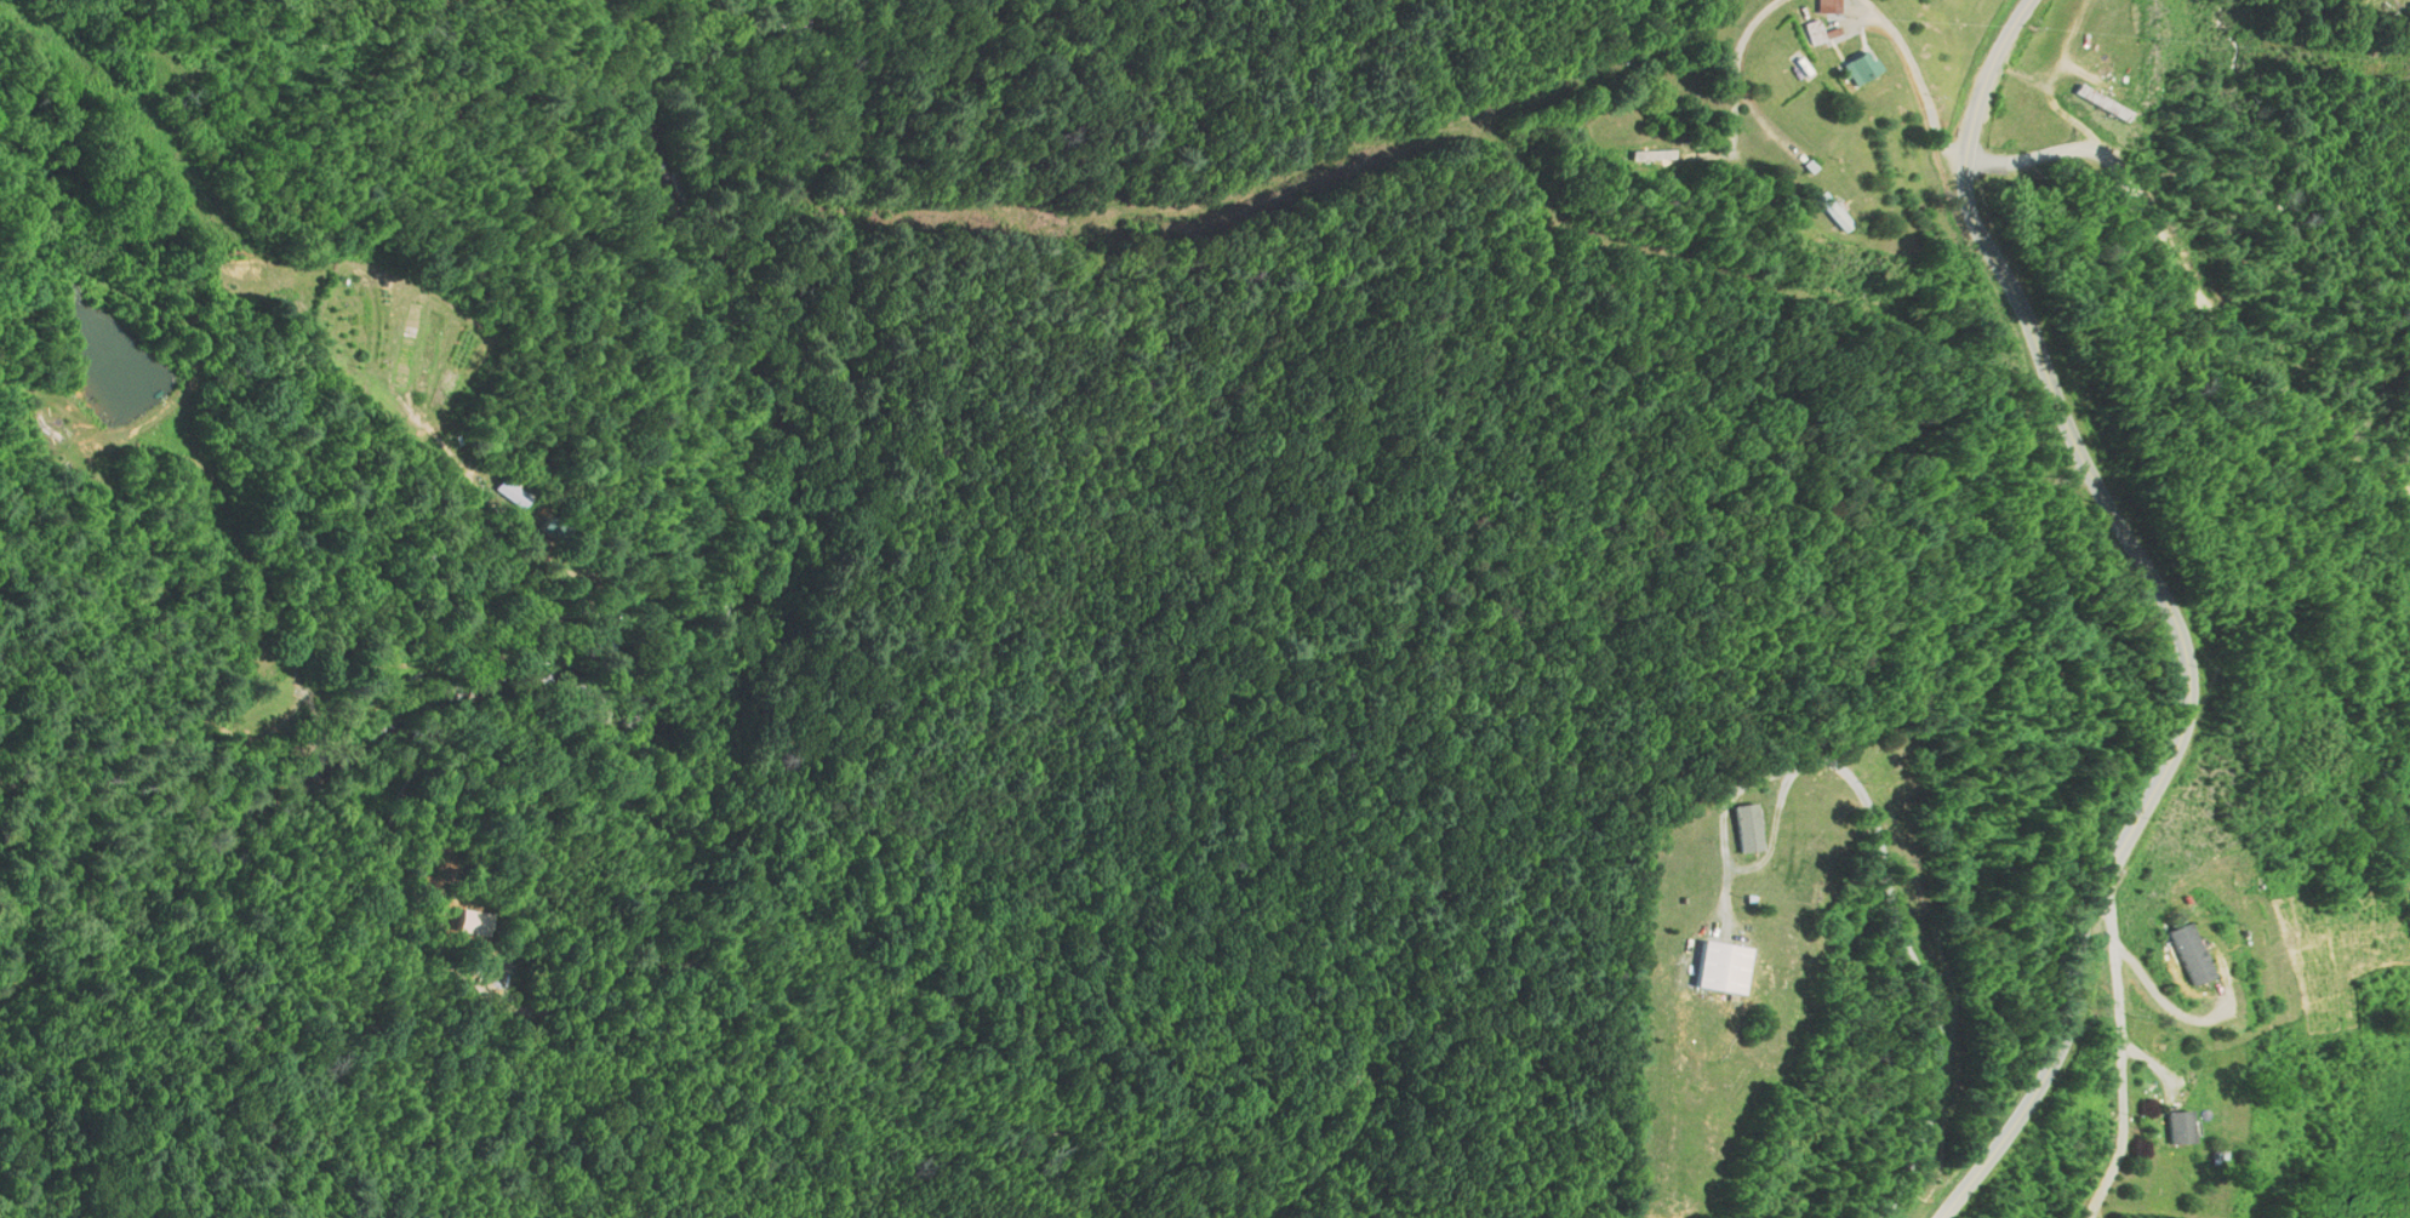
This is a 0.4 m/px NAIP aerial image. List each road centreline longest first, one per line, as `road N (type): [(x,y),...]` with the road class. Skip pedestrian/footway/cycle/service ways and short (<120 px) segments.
road 1 (residential): [(1939,1217),(2058,1050),(2090,902),(2178,740),(2186,711),(2186,648),(2177,625),(2065,424),(2028,318),(1969,207),(1965,160),(1982,82),(2028,0)]

